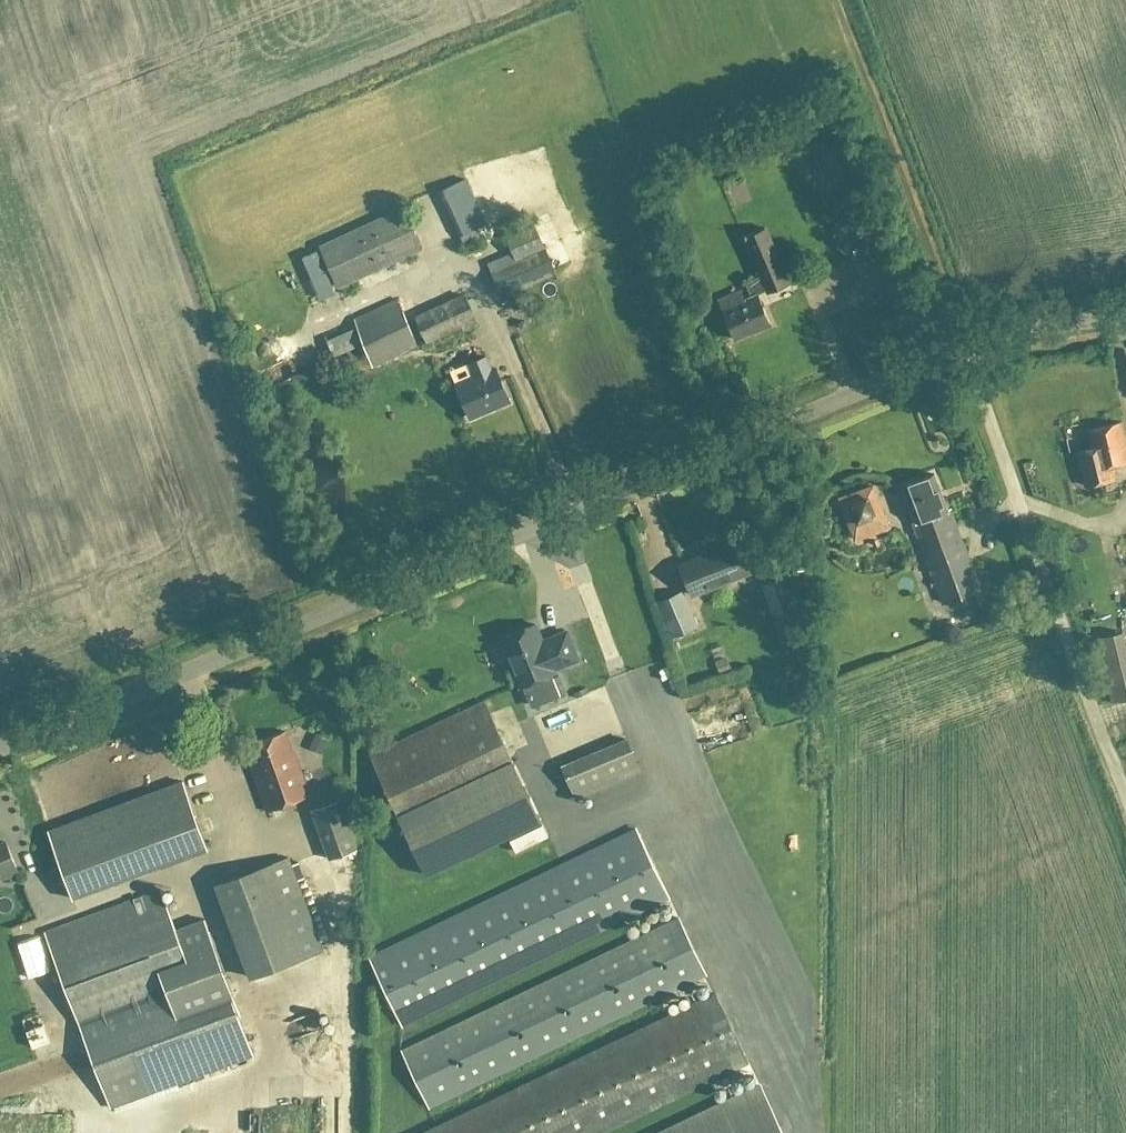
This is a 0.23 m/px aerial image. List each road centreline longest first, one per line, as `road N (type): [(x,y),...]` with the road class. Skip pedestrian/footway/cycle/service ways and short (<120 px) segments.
road 1 (residential): [(0,751),(966,351),(1125,319)]
road 2 (track): [(966,351),(833,0)]

